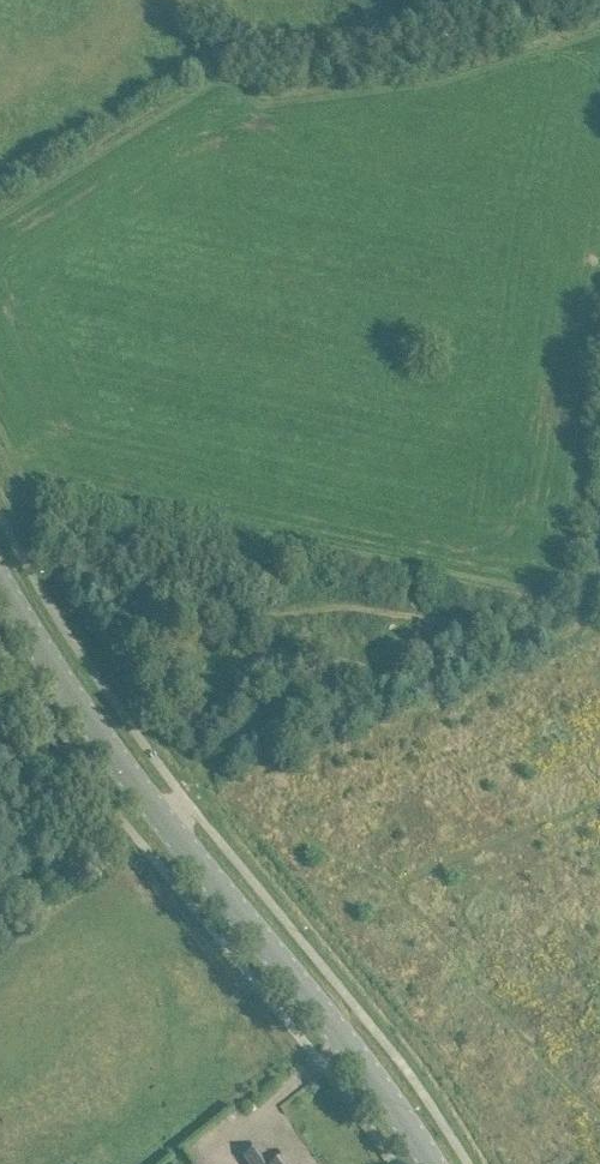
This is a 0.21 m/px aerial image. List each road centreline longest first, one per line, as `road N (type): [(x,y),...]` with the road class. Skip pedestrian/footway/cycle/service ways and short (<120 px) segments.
road 1 (tertiary): [(434,1163),(365,1065),(98,732),(0,580)]

